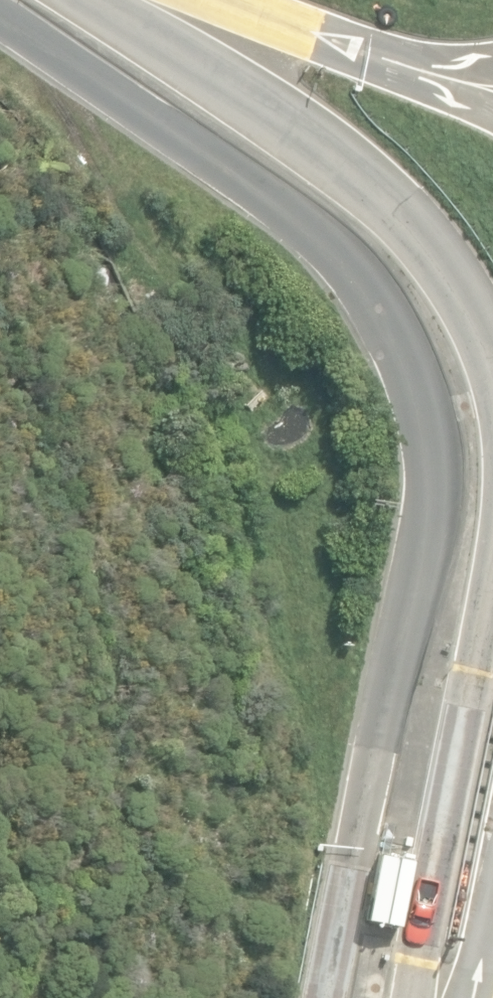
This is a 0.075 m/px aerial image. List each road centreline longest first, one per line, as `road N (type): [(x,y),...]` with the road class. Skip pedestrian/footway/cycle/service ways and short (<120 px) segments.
road 1 (unclassified): [(324,997),(417,583),(430,451),(417,392),(391,332),(314,232),(0,18)]
road 2 (unclassified): [(80,0),(379,193),(440,258),(481,324),(492,361)]
road 3 (unclassified): [(492,573),(410,997)]
road 4 (unclassified): [(228,0),(373,54)]
road 5 (unclassified): [(373,54),(492,115)]
road 6 (unclassified): [(373,54),(492,65)]

